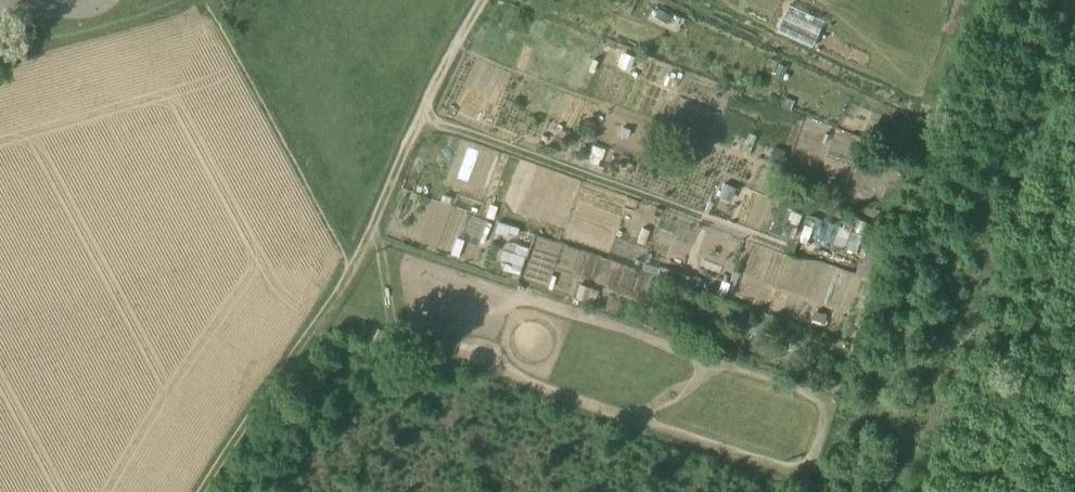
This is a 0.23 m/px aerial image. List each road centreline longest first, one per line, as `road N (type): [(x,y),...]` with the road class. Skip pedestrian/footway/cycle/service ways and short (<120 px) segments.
road 1 (track): [(477,0),(415,104),(326,304),(191,491)]

